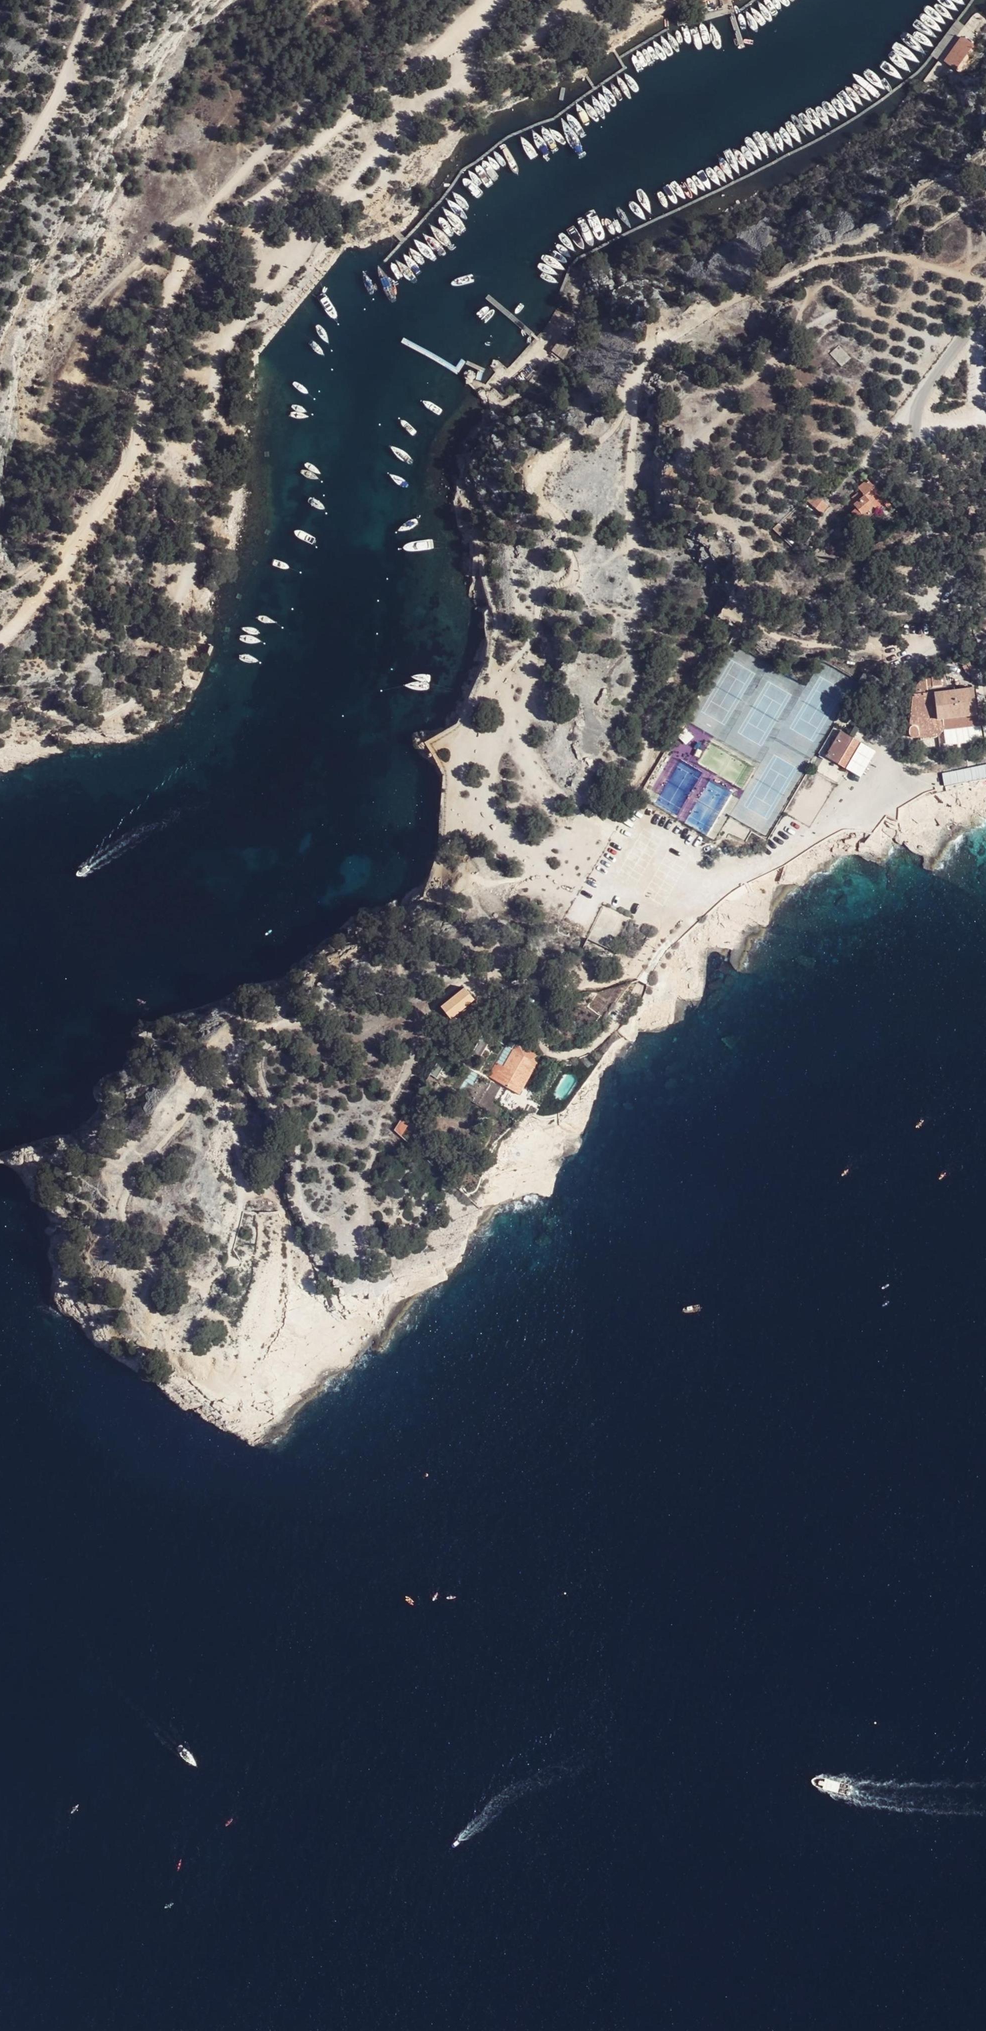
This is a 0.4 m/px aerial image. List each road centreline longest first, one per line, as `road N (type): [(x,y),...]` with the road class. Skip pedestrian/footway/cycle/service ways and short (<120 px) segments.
road 1 (track): [(195,245),(152,354),(128,468),(60,573),(0,641)]
road 2 (track): [(195,245),(493,0)]
road 3 (track): [(0,178),(58,99),(93,0)]
road 4 (track): [(58,99),(130,0)]

